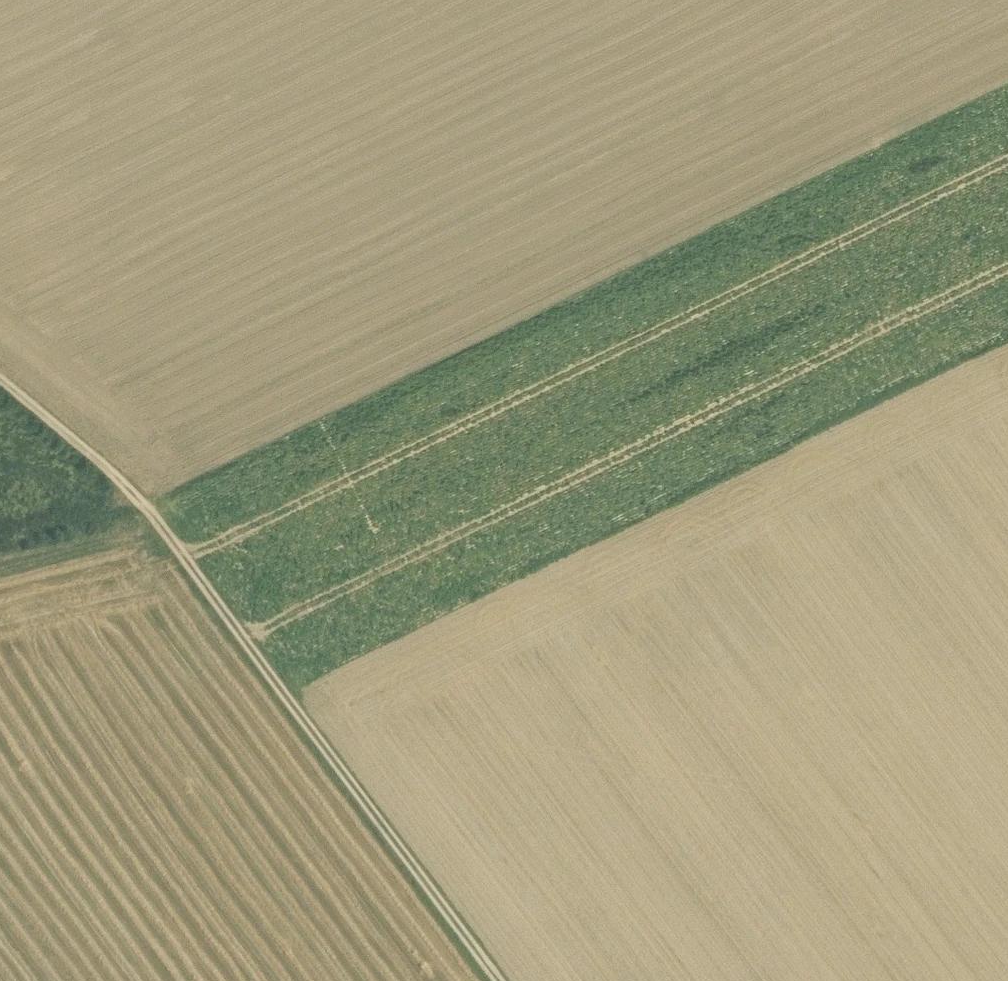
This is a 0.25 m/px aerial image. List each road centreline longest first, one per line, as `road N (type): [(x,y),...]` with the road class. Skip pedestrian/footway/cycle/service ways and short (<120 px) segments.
road 1 (track): [(0,383),(164,530),(499,980)]

